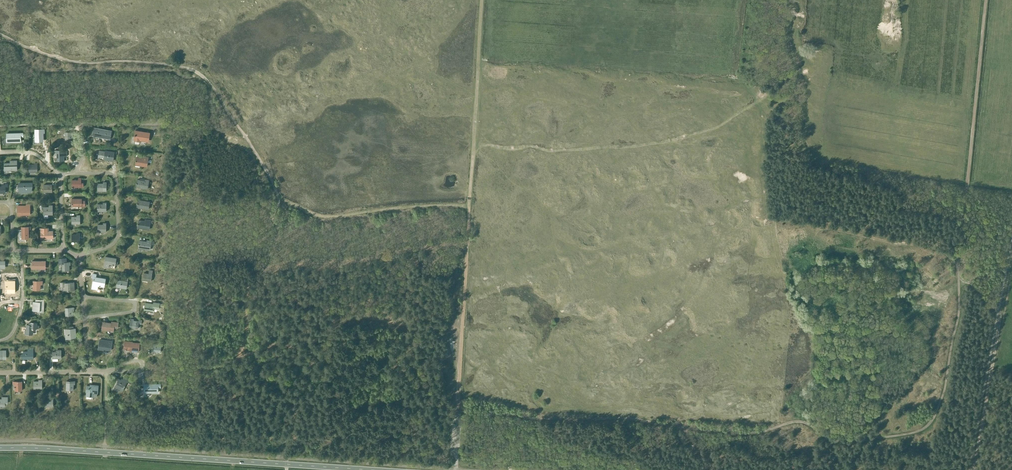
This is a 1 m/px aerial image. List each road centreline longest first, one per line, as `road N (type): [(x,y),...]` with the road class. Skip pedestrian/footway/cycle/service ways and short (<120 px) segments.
road 1 (secondary): [(372,469),(0,448)]

